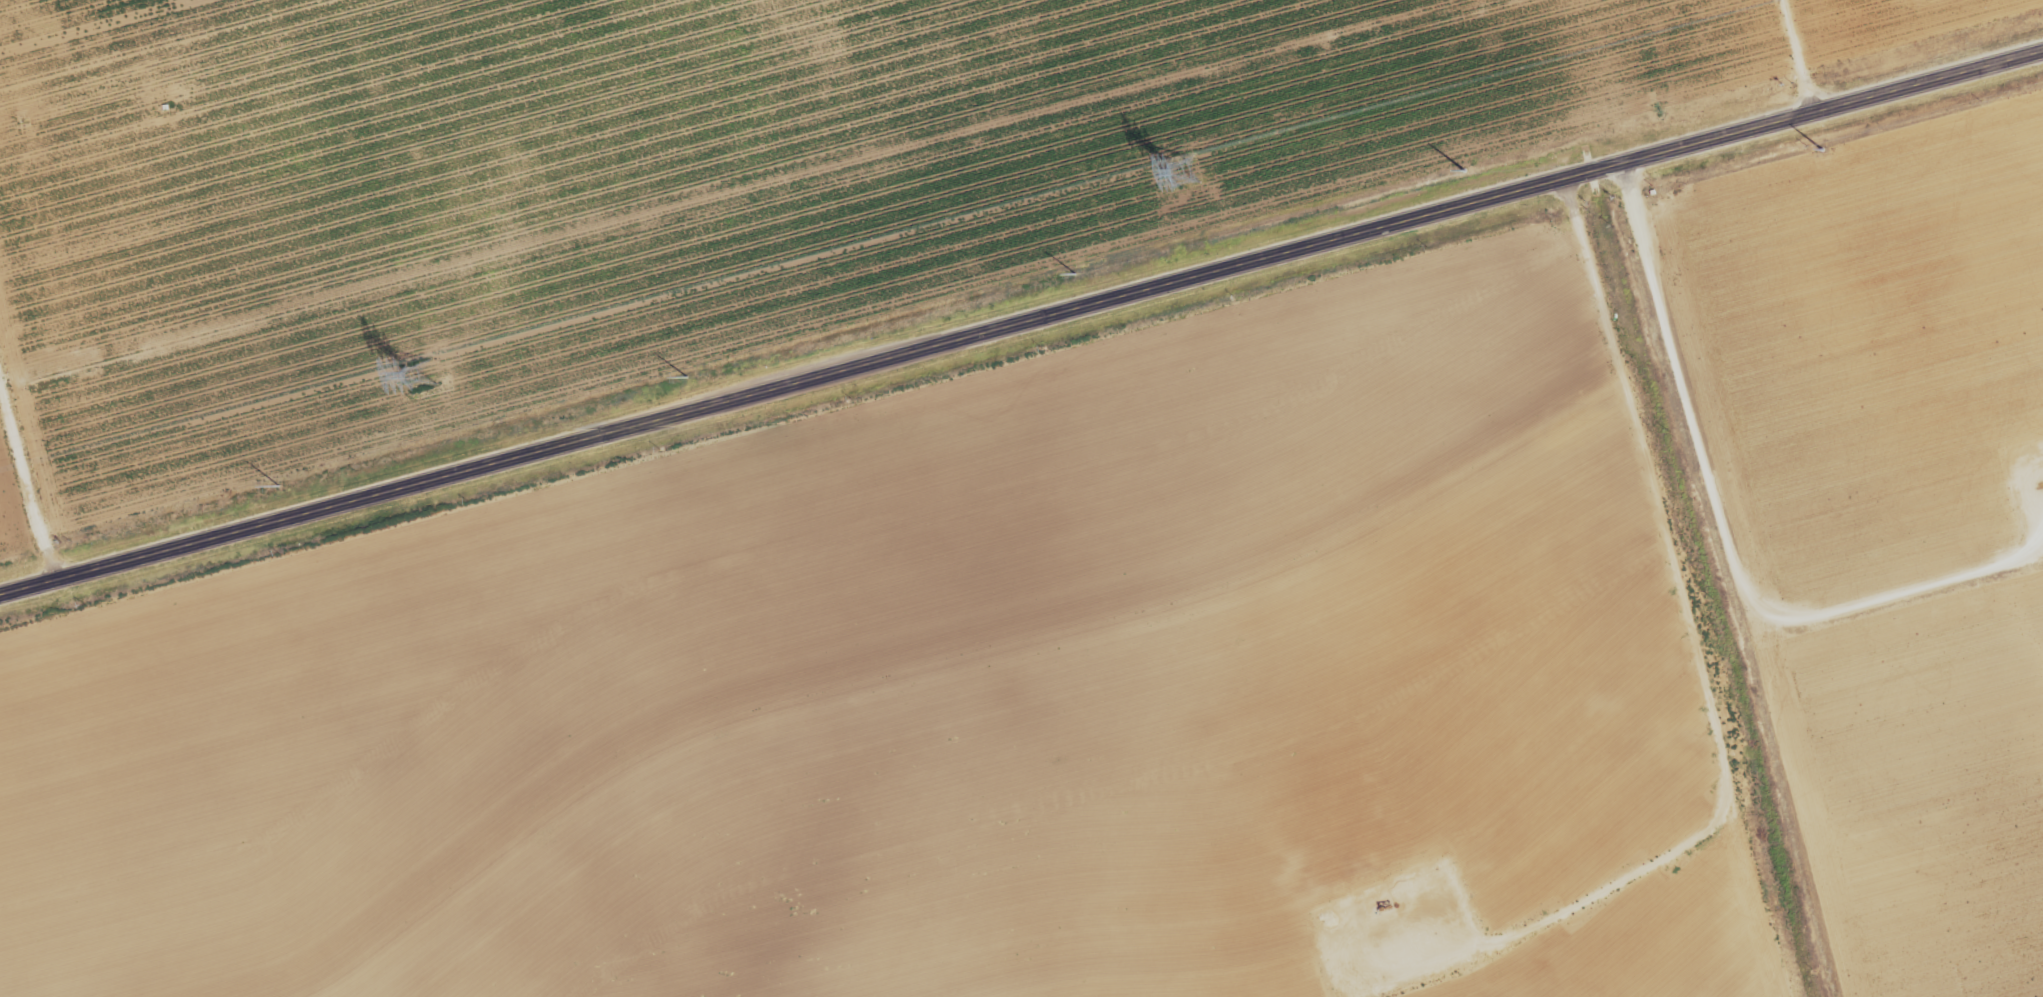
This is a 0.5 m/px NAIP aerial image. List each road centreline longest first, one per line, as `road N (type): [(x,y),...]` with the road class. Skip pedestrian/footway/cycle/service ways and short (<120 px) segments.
road 1 (secondary): [(0,592),(2042,43)]
road 2 (residential): [(1810,996),(1711,647),(1645,309),(1625,278),(1620,228),(1585,162)]
road 3 (track): [(114,996),(11,642)]
road 4 (track): [(54,577),(0,398)]

